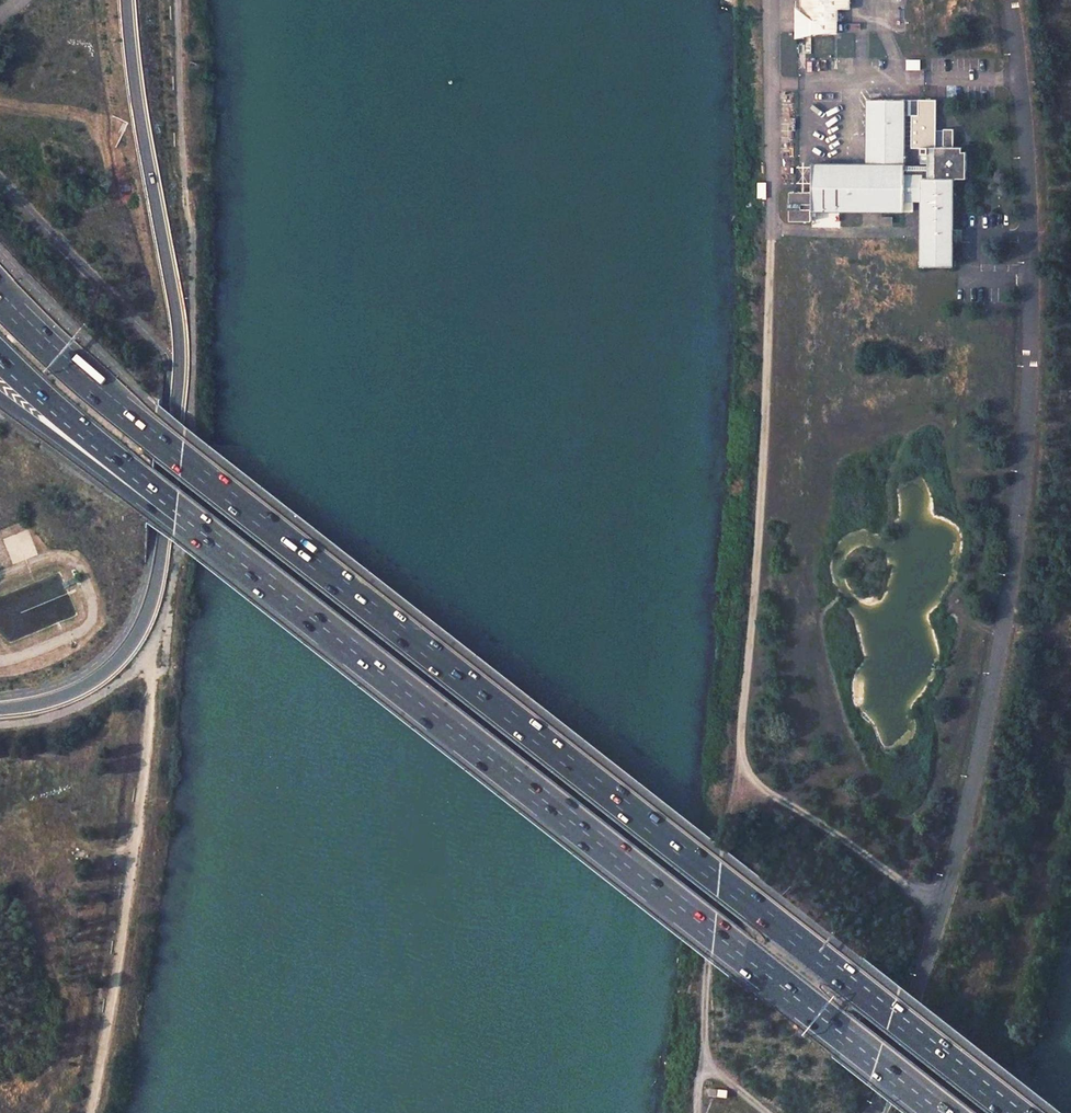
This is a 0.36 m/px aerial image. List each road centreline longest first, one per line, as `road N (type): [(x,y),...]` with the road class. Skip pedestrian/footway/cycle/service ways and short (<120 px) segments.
road 1 (motorway): [(1017,1112),(155,438),(0,299)]
road 2 (motorway): [(191,523),(943,1112)]
road 3 (trunk): [(0,710),(68,695),(109,670),(145,619),(161,563),(180,349),(125,0)]
road 4 (track): [(943,904),(759,785),(744,764),(738,740),(754,611),(770,242)]
road 5 (track): [(176,0),(192,232),(191,423),(166,667),(152,678)]
road 6 (track): [(88,1112),(126,939),(152,678)]
road 7 (motorway): [(0,357),(191,523)]
road 8 (motorway): [(0,396),(149,507),(191,523)]

